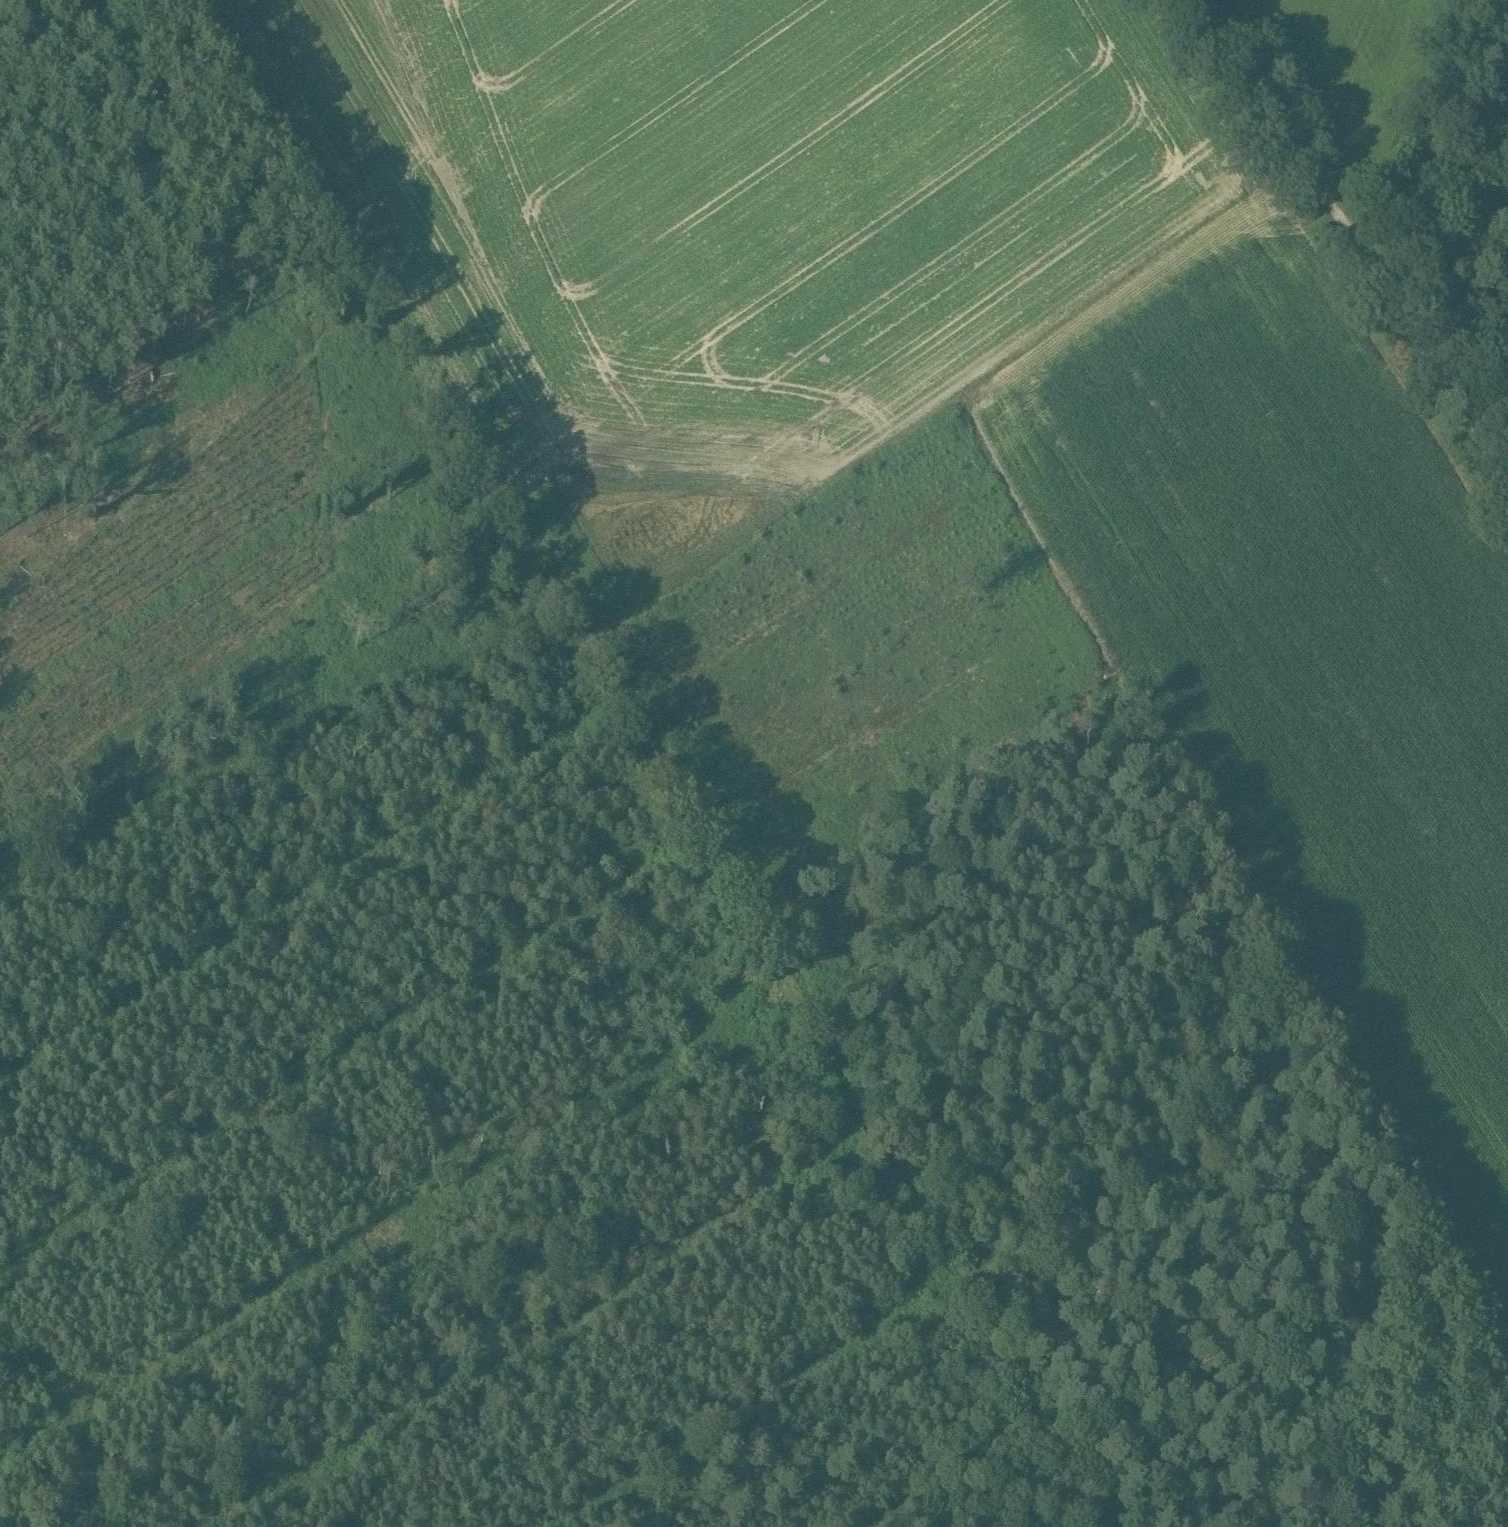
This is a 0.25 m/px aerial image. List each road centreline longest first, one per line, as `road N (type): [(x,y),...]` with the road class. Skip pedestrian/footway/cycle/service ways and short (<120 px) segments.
road 1 (track): [(1507,510),(1203,0)]

